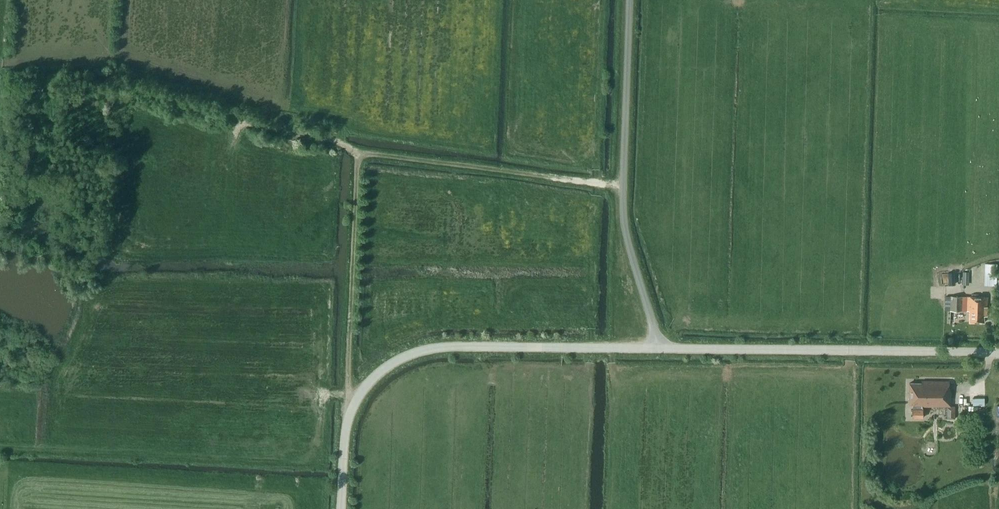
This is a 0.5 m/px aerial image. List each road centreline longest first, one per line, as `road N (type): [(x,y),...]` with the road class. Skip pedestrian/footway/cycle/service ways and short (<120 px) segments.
road 1 (track): [(353,407),(348,364),(358,153),(623,188)]
road 2 (unclassified): [(341,508),(350,415),(364,388),(404,356),(440,346),(661,347)]
road 3 (track): [(358,153),(122,84),(0,80)]
road 4 (unclassified): [(661,347),(623,204),(628,0)]
road 5 (unclassified): [(998,353),(661,347)]

